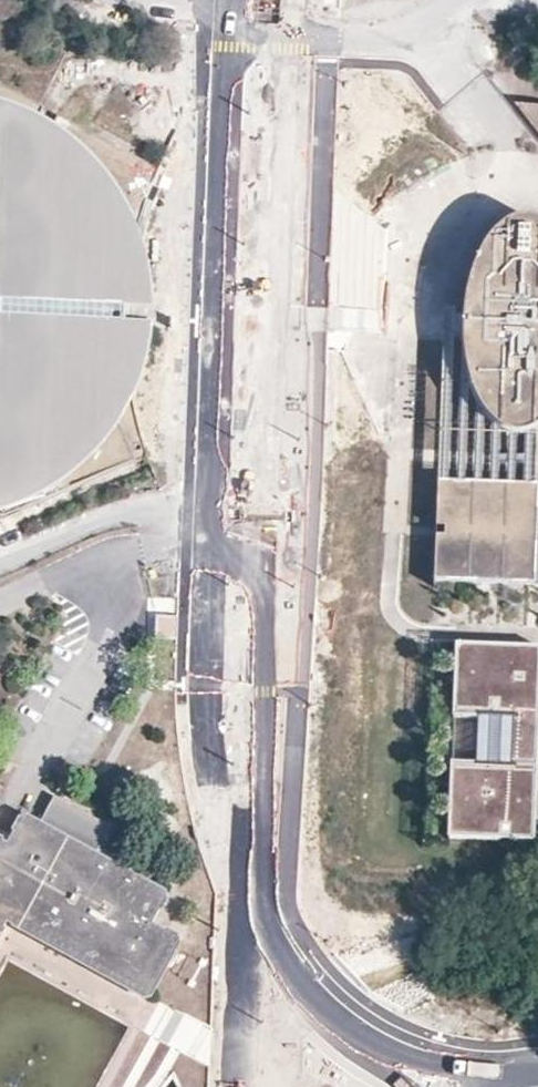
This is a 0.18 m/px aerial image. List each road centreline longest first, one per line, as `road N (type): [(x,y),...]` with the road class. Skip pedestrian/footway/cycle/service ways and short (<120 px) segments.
road 1 (tertiary): [(230,9),(207,759),(253,901),(300,978),(365,1044)]
road 2 (tertiary): [(515,1073),(436,1069),(365,1044)]

